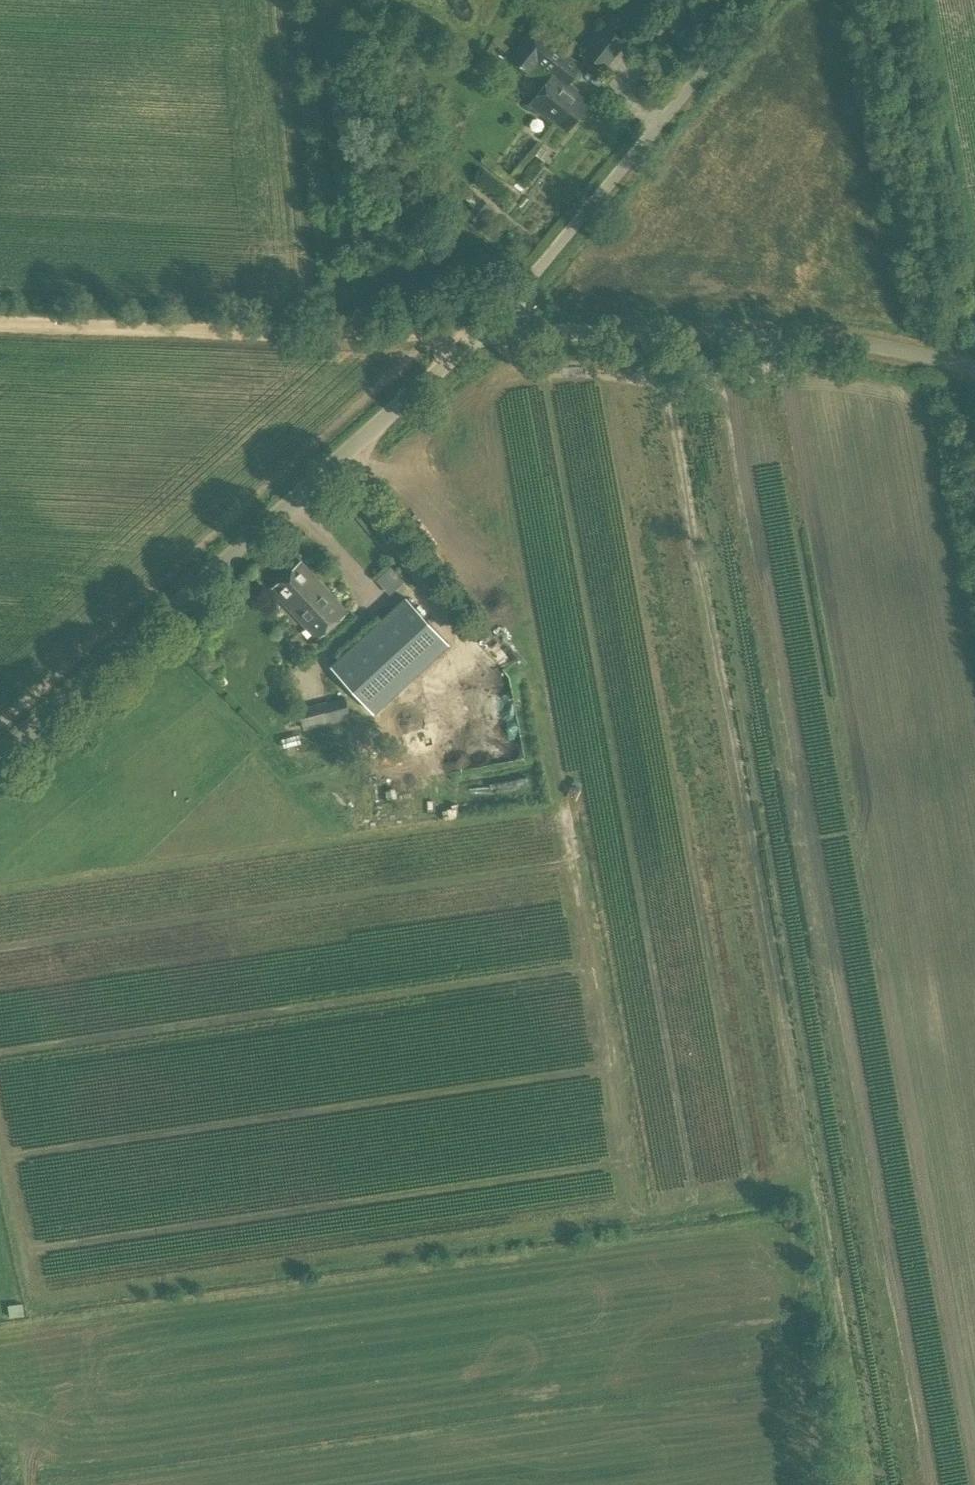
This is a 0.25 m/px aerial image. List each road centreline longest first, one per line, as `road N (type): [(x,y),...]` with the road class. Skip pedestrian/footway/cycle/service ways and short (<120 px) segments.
road 1 (unclassified): [(0,770),(489,338)]
road 2 (track): [(0,317),(489,338)]
road 3 (unclassified): [(974,377),(871,357),(632,338),(489,338)]
road 4 (unclassified): [(489,338),(765,0)]
road 5 (track): [(899,0),(960,327),(973,355)]

